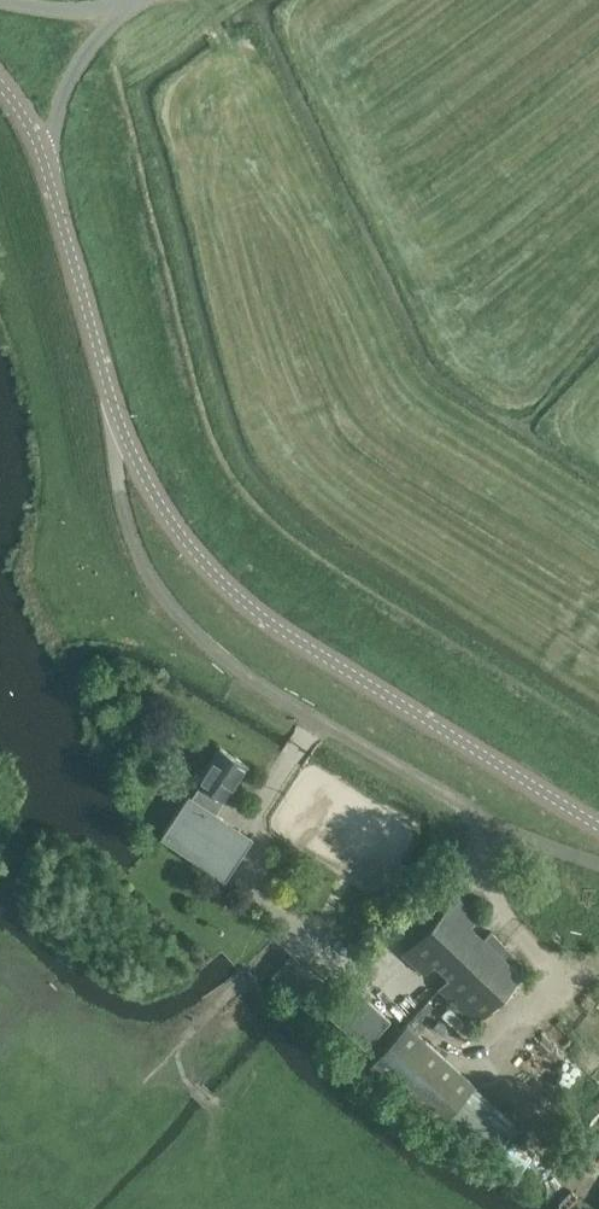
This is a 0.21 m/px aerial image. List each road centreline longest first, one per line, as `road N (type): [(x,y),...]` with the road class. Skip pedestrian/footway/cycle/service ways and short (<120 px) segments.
road 1 (tertiary): [(598,826),(281,630),(195,552),(124,432),(45,167)]
road 2 (unclassified): [(45,167),(72,76),(133,2)]
road 3 (unclassified): [(133,2),(79,10),(0,1)]

